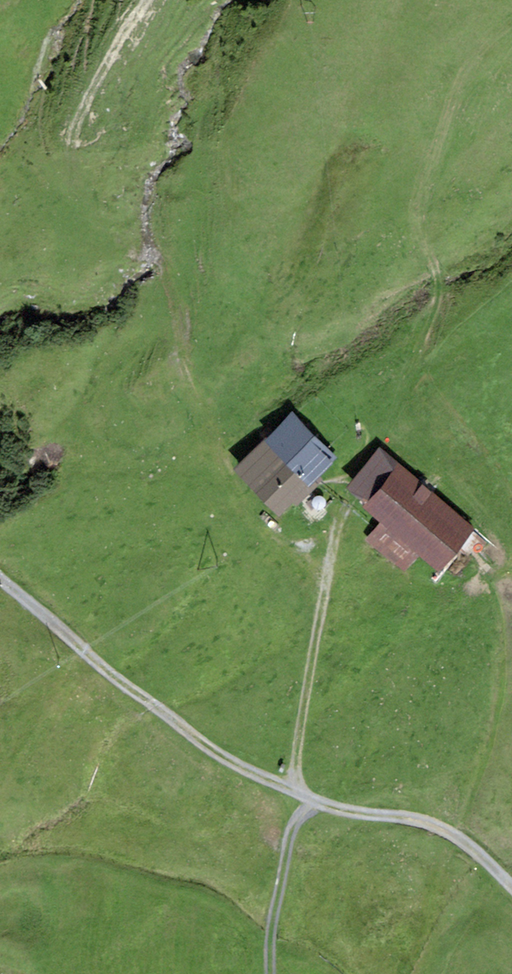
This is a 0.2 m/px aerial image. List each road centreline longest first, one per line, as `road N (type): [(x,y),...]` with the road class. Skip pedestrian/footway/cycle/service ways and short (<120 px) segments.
road 1 (track): [(325,586),(251,519),(216,471),(164,264),(92,213),(74,187),(75,123),(149,0)]
road 2 (track): [(0,579),(214,751),(334,808),(443,829),(511,885)]
road 3 (track): [(511,556),(499,511),(421,379),(422,337),(439,295),(422,240)]
road 4 (track): [(351,503),(335,532),(311,661),(298,794)]
road 5 (track): [(325,586),(511,598)]
road 6 (track): [(313,800),(291,828),(270,973)]

